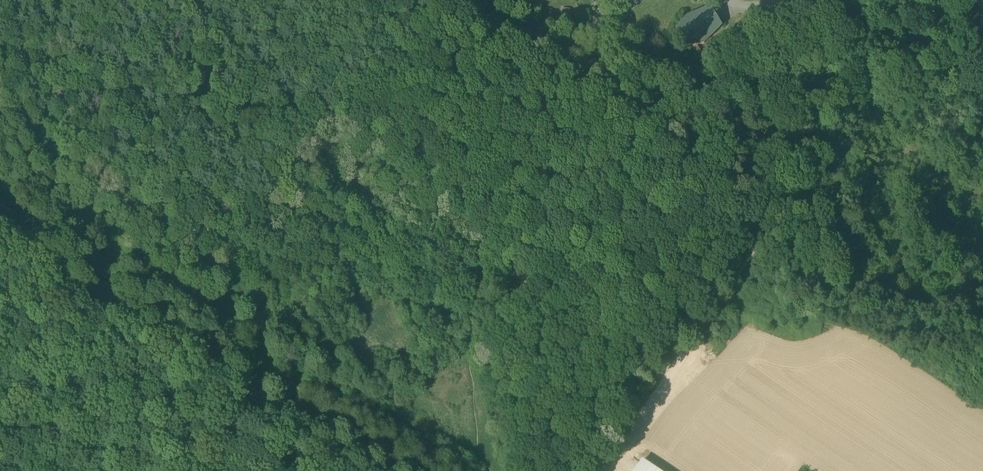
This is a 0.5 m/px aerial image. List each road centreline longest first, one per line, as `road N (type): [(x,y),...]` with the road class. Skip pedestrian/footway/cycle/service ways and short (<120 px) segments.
road 1 (track): [(584,60),(588,73),(731,173),(761,213),(747,271),(611,470)]
road 2 (residential): [(982,66),(655,93),(514,27),(478,0)]
road 3 (secondary): [(366,470),(0,220)]

